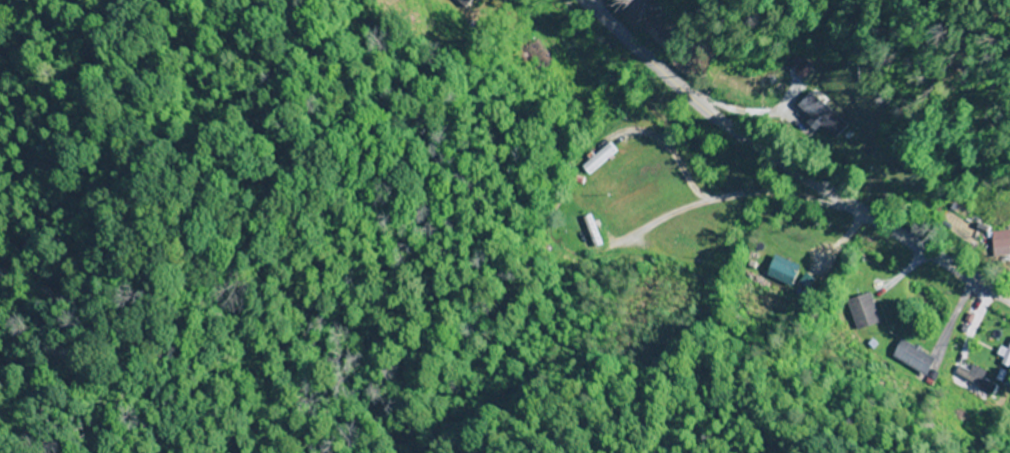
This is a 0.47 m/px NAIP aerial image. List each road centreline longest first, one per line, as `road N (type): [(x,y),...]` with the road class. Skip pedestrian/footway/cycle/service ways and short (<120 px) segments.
road 1 (tertiary): [(1009,303),(723,122),(584,0)]

